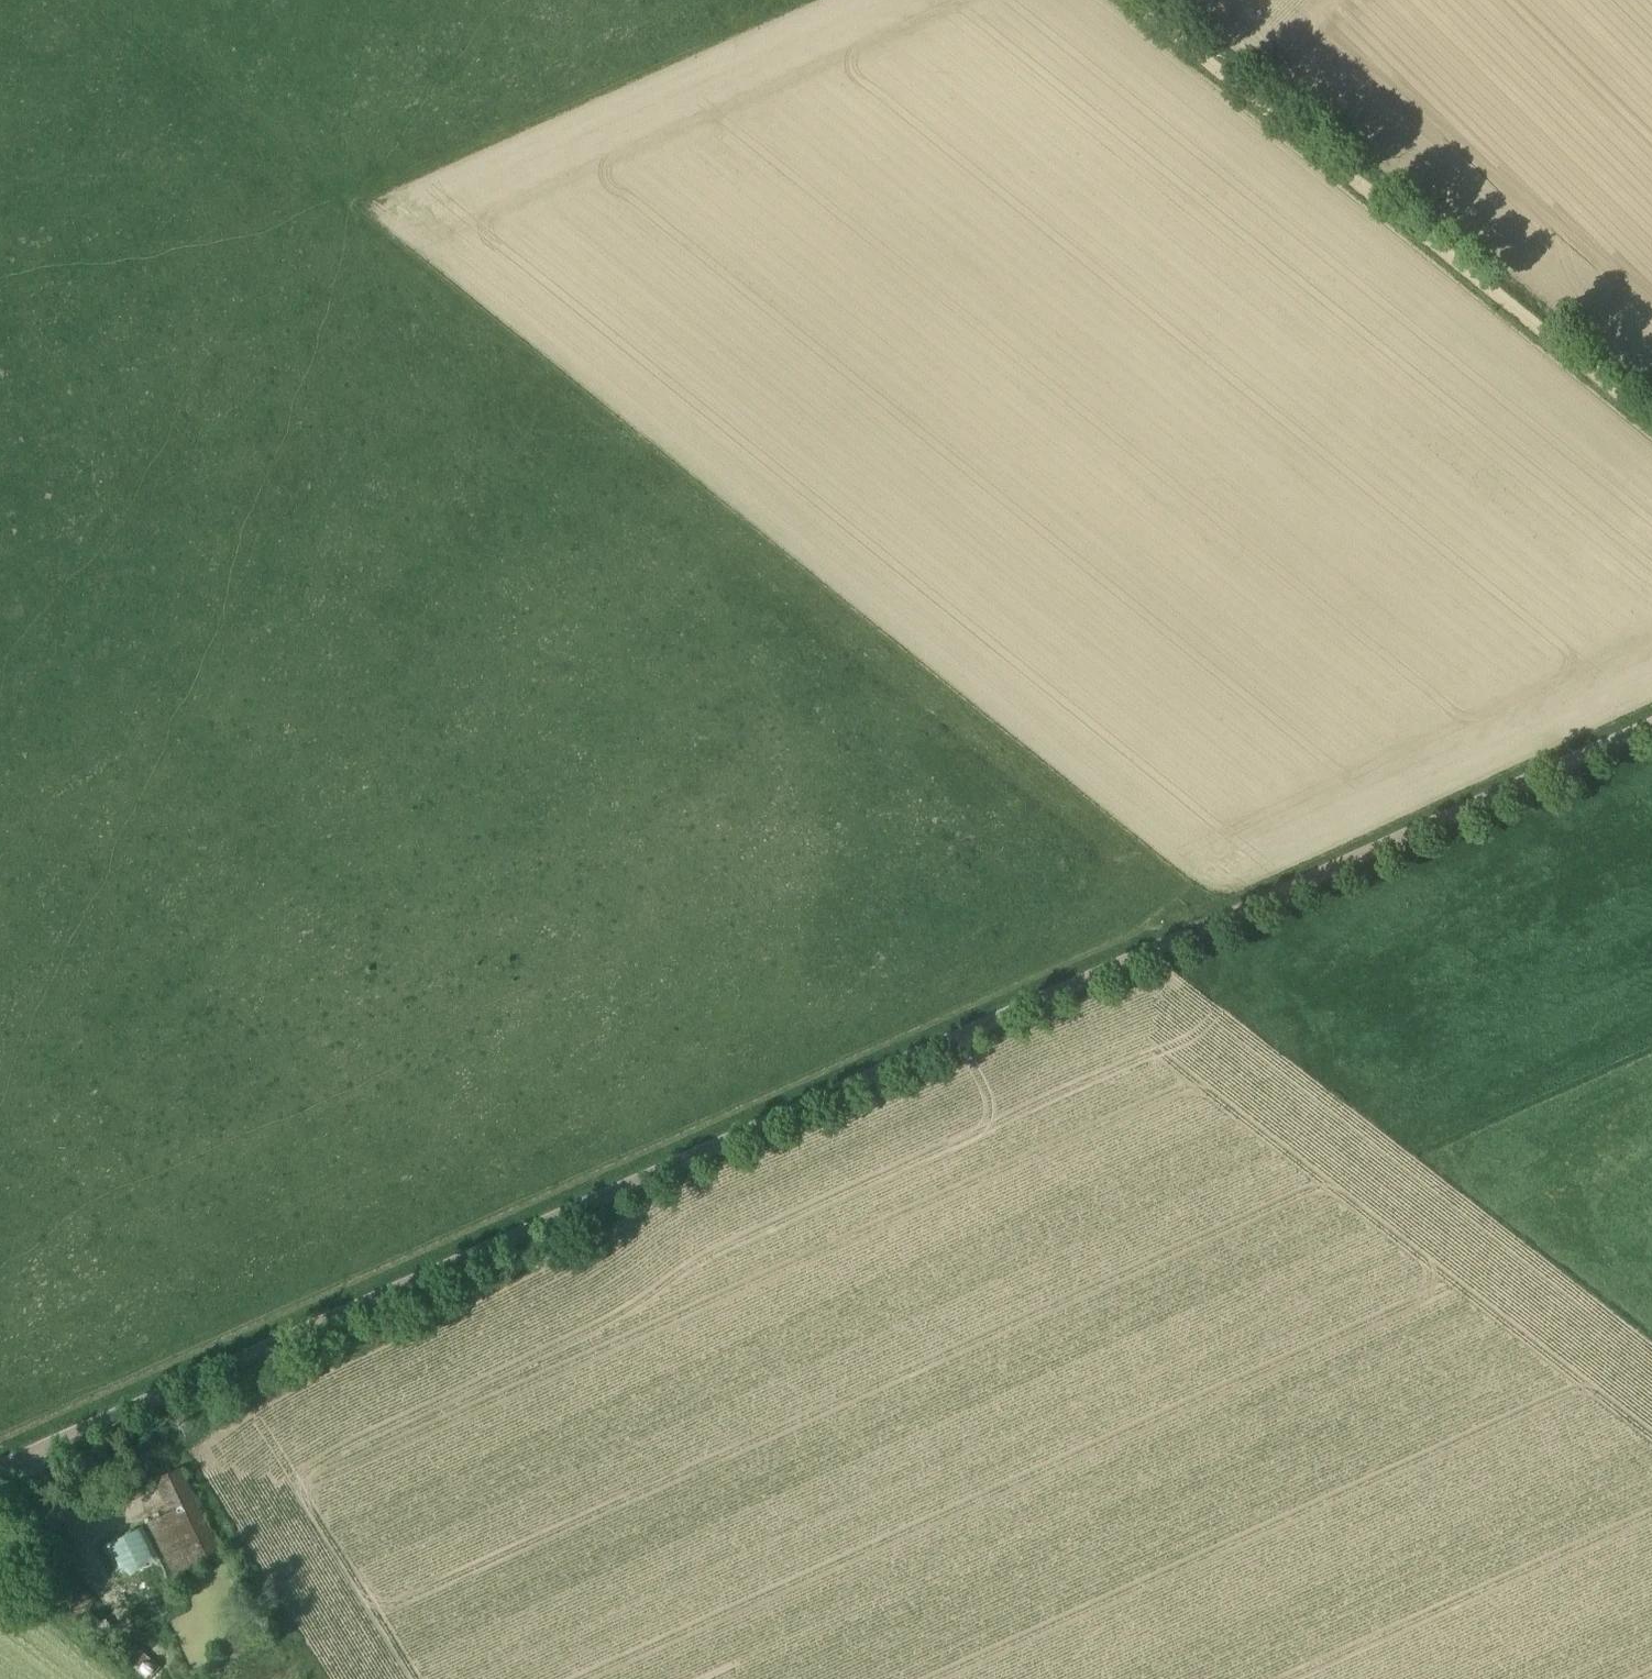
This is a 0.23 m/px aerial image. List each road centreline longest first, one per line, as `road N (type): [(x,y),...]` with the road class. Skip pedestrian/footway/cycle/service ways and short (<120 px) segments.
road 1 (unclassified): [(0,1467),(1651,723)]
road 2 (track): [(1651,424),(1132,0)]

